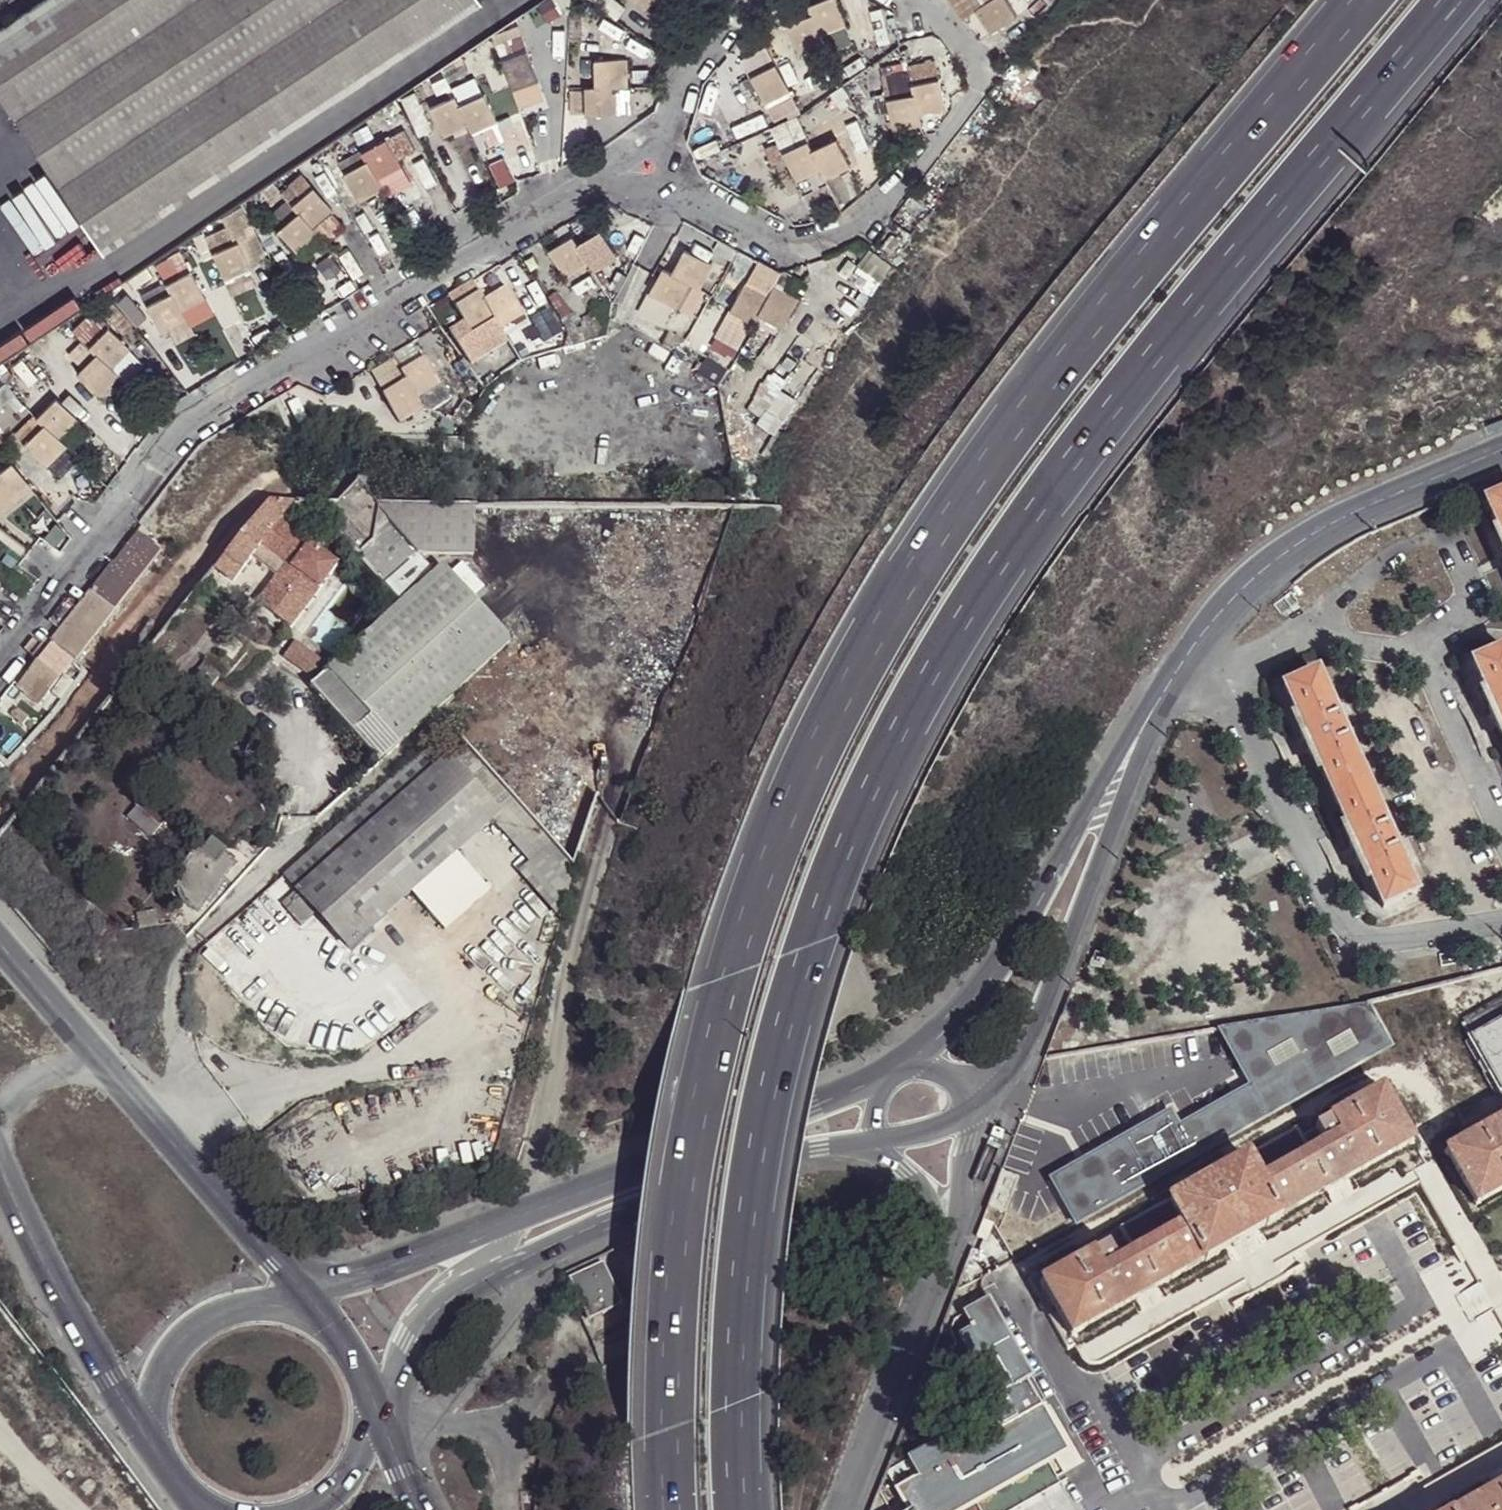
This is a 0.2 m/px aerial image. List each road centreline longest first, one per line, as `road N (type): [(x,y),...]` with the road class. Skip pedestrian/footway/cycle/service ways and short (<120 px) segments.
road 1 (motorway): [(742,1509),(739,1403),(766,1114),(811,947),(900,726),(1038,503),(1450,0)]
road 2 (motorway): [(1361,0),(994,462),(898,596),(839,700),(741,947),(696,1106),(671,1252),(674,1509)]
road 3 (residential): [(0,674),(197,419),(633,160)]
road 4 (tertiary): [(881,1081),(309,1297)]
road 5 (tertiary): [(377,1411),(442,1300),(796,1154),(871,1144)]
road 6 (residential): [(633,160),(775,251),(873,216),(984,83),(932,0)]
road 7 (primary): [(309,1297),(0,947)]
road 8 (tertiary): [(972,1116),(1023,1063),(1152,702)]
road 9 (unclassified): [(1217,691),(1239,709),(1349,922),(1365,938),(1501,920)]
road 10 (tertiary): [(1152,702),(1032,923),(964,1014),(920,1056)]
road 11 (tertiary): [(1501,450),(1292,550),(1182,661)]
road 12 (unclassified): [(1421,651),(1472,596),(1446,536),(1433,533),(1293,635)]
road 13 (primary): [(0,1167),(58,1293),(150,1443)]
road 14 (unclassified): [(843,1509),(960,1220)]
road 15 (primary): [(309,1297),(232,1309),(188,1333),(162,1368),(150,1443)]
road 16 (unclassified): [(1501,835),(1421,651)]
road 17 (residential): [(749,0),(687,70),(668,130)]
road 18 (primary): [(377,1411),(309,1297)]
road 19 (unclassified): [(1293,635),(1421,651)]
road 20 (primary): [(304,1509),(340,1484),(377,1411)]

